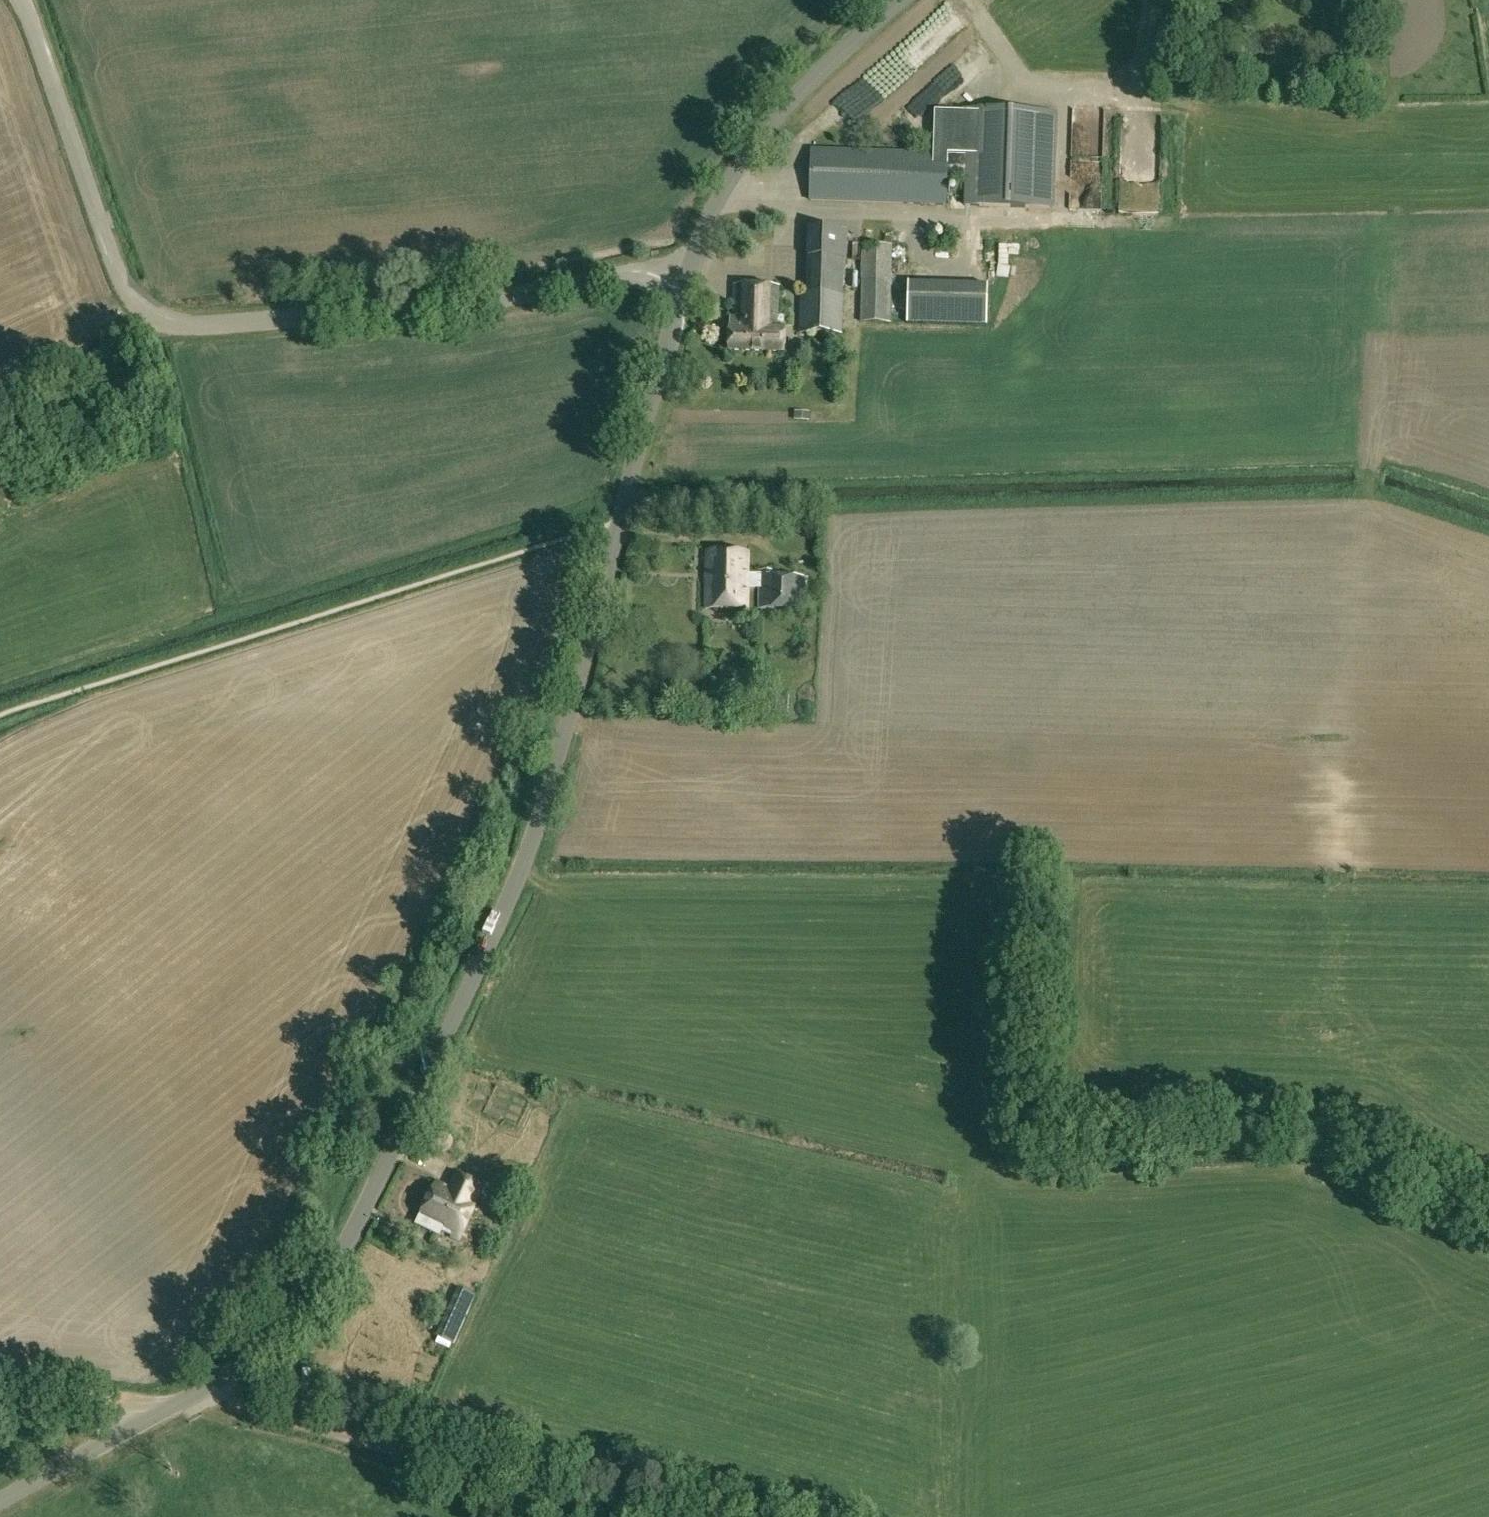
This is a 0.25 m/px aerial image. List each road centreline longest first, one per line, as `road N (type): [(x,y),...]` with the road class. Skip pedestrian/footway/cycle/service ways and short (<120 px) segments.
road 1 (unclassified): [(0,1503),(231,1370),(309,1298),(360,1218),(435,1070),(544,810),(690,270)]
road 2 (unclassified): [(18,0),(122,282),(134,307),(157,322),(206,326),(402,311),(690,270)]
road 3 (track): [(212,1382),(249,1412),(619,1516)]
road 4 (unclassified): [(690,270),(723,192),(772,121),(902,0)]
road 5 (track): [(170,1406),(0,1381)]

